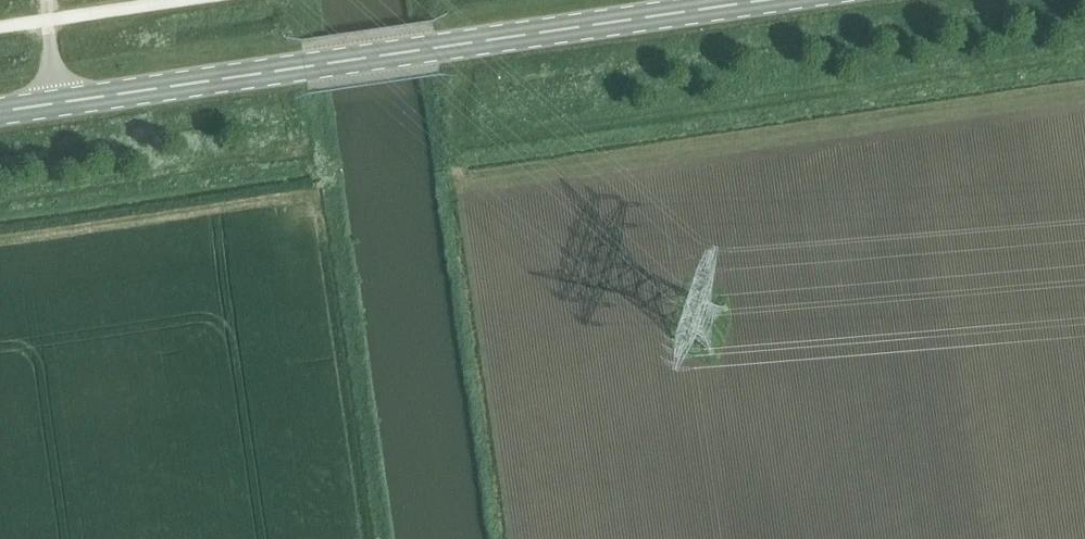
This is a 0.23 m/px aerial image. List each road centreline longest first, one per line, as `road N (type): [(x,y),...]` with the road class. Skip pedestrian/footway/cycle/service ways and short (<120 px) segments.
road 1 (primary): [(0,110),(766,0)]

